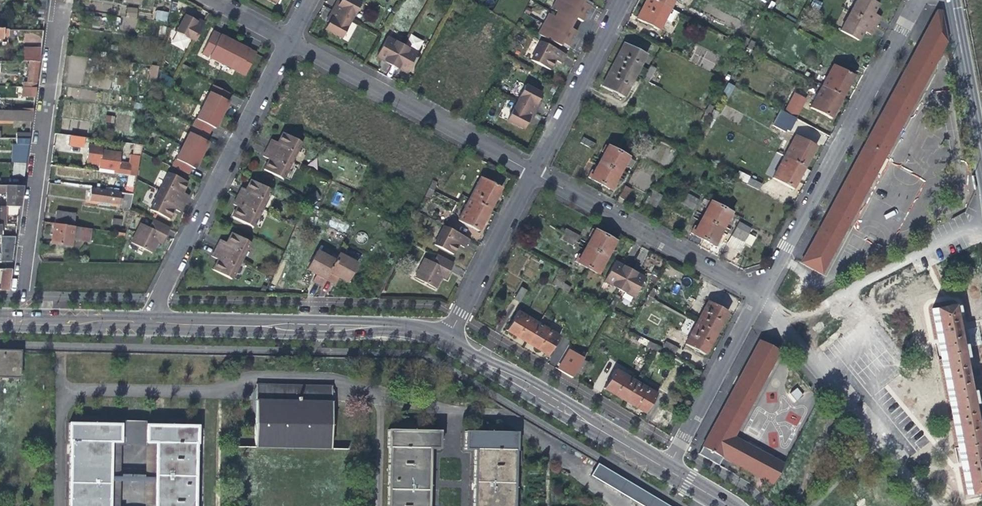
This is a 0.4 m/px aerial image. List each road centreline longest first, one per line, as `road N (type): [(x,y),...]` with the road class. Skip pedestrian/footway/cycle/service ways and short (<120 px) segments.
road 1 (residential): [(759,296),(914,0)]
road 2 (residential): [(149,322),(284,38)]
road 3 (secondary): [(149,322),(398,326),(444,338)]
road 4 (residential): [(284,38),(531,172)]
road 5 (residential): [(759,296),(931,505)]
road 6 (residential): [(531,172),(759,296)]
road 7 (secondary): [(444,338),(666,472)]
road 8 (residential): [(666,472),(759,296)]
road 9 (residential): [(531,172),(620,0)]
road 10 (residential): [(19,320),(46,132)]
road 11 (residential): [(444,338),(531,172)]
road 12 (residential): [(948,0),(981,168)]
road 13 (residential): [(46,132),(65,0)]
road 14 (secondary): [(19,320),(149,322)]

